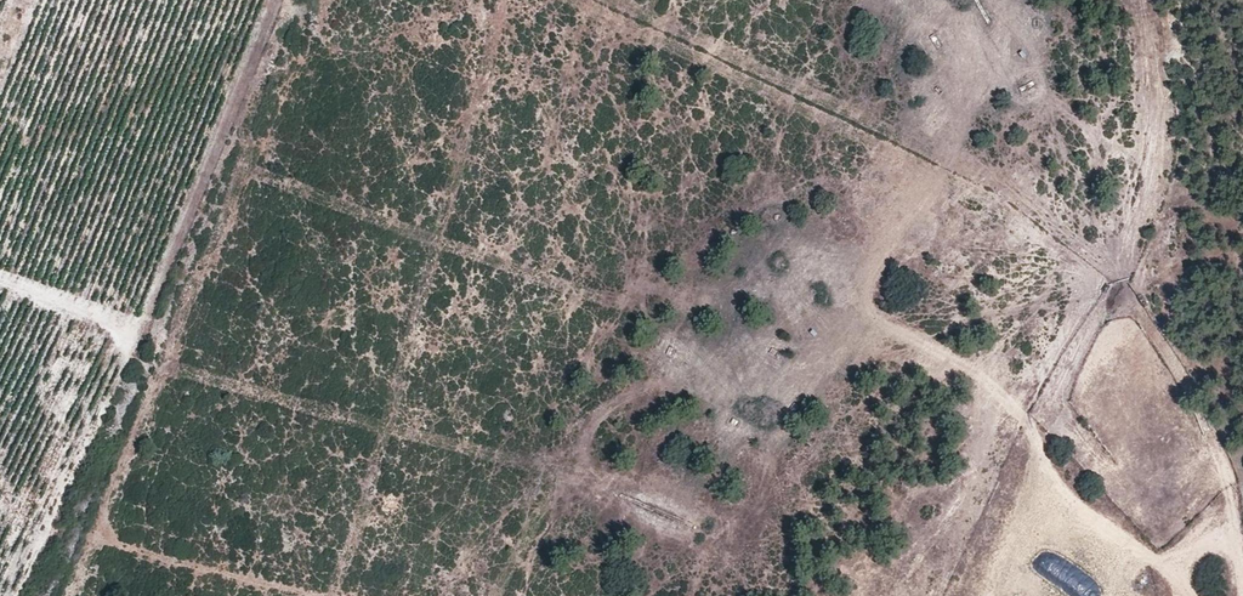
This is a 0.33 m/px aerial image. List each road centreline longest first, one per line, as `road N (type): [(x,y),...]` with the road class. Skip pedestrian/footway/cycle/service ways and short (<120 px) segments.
road 1 (track): [(1190,595),(1102,528),(979,375),(877,321)]
road 2 (track): [(0,282),(133,334)]

